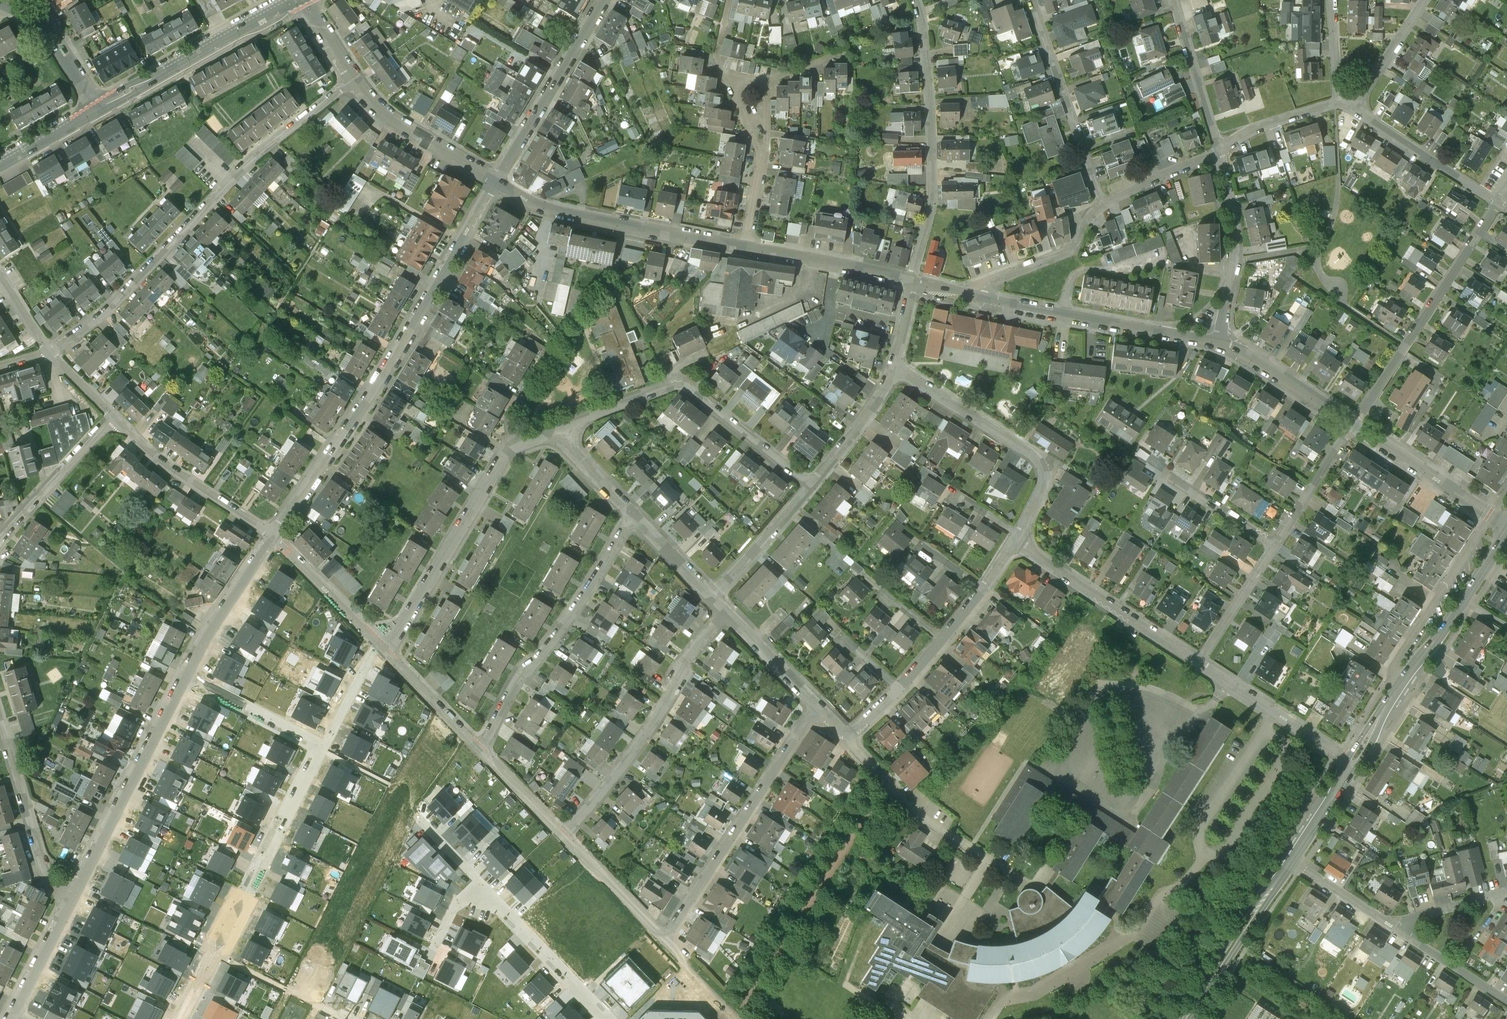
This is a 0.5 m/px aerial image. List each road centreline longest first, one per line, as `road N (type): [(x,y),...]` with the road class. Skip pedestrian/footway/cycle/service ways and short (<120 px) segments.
road 1 (residential): [(816,706),(665,941),(563,837)]
road 2 (residential): [(492,185),(335,454),(272,535)]
road 3 (residential): [(351,78),(236,165),(88,324),(49,351)]
road 4 (residential): [(321,747),(180,1018)]
road 5 (residential): [(909,281),(930,143),(915,0)]
road 6 (residential): [(633,516),(586,592),(520,676),(480,751)]
road 7 (residential): [(726,613),(685,659),(623,766),(563,837)]
road 8 (residential): [(1355,427),(1497,202)]
road 9 (residential): [(746,247),(578,214),(492,185)]
road 10 (residential): [(1019,528),(1040,477),(1031,453),(889,359)]
road 11 (residential): [(184,678),(70,897)]
road 12 (residential): [(378,645),(404,621),(518,445)]
road 13 (residential): [(1217,344),(980,296)]
road 14 (secondary): [(96,108),(294,0)]
road 15 (residential): [(1015,536),(1199,660)]
road 16 (residential): [(1101,207),(1030,0)]
road 17 (residential): [(604,0),(492,185)]
road 18 (residential): [(1213,146),(1234,261),(1217,344)]
road 19 (primary): [(1463,599),(1354,762)]
road 20 (residential): [(0,718),(36,844),(50,878),(70,897)]
road 21 (residential): [(272,535),(115,420)]
road 22 (primary): [(1291,861),(1186,1018)]
road 23 (residential): [(609,1018),(480,881)]
road 24 (residential): [(1497,202),(1342,97)]
road 25 (residential): [(1199,660),(1354,762)]
road 26 (residential): [(1506,526),(1355,427)]
road 27 (residential): [(492,185),(411,132),(351,78)]
road 28 (residential): [(810,477),(695,392),(670,387)]
road 29 (residential): [(272,535),(184,678)]
road 30 (residential): [(909,281),(746,247)]
road 31 (residential): [(115,420),(0,540)]
road 32 (residential): [(1355,427),(1217,344)]
road 33 (residential): [(1101,207),(1069,249),(1001,276),(980,296)]
road 34 (residential): [(712,596),(810,477)]
road 35 (residential): [(321,747),(184,678)]
road 36 (residential): [(378,645),(272,535)]
road 37 (residential): [(1172,0),(1213,146)]
road 38 (residential): [(480,751),(378,645)]
road 39 (residential): [(1276,545),(1355,427)]
road 40 (residential): [(810,477),(889,359)]
road 41 (residential): [(96,108),(53,31),(11,0)]
road 42 (residential): [(1342,97),(1259,122),(1213,146)]
road 43 (residential): [(1199,660),(1276,545)]
road 44 (residential): [(1291,861),(1402,932)]
road 45 (residential): [(70,897),(12,1014)]
road 46 (residential): [(726,613),(816,706)]
road 47 (residential): [(1213,146),(1101,207)]
road 48 (residential): [(1276,545),(1169,478)]
road 49 (residential): [(1420,0),(1369,77),(1342,97)]
road 50 (residential): [(1402,932),(1506,1001)]
road 51 (residential): [(765,82),(728,79),(762,155)]
road 52 (residential): [(558,431),(670,387)]

